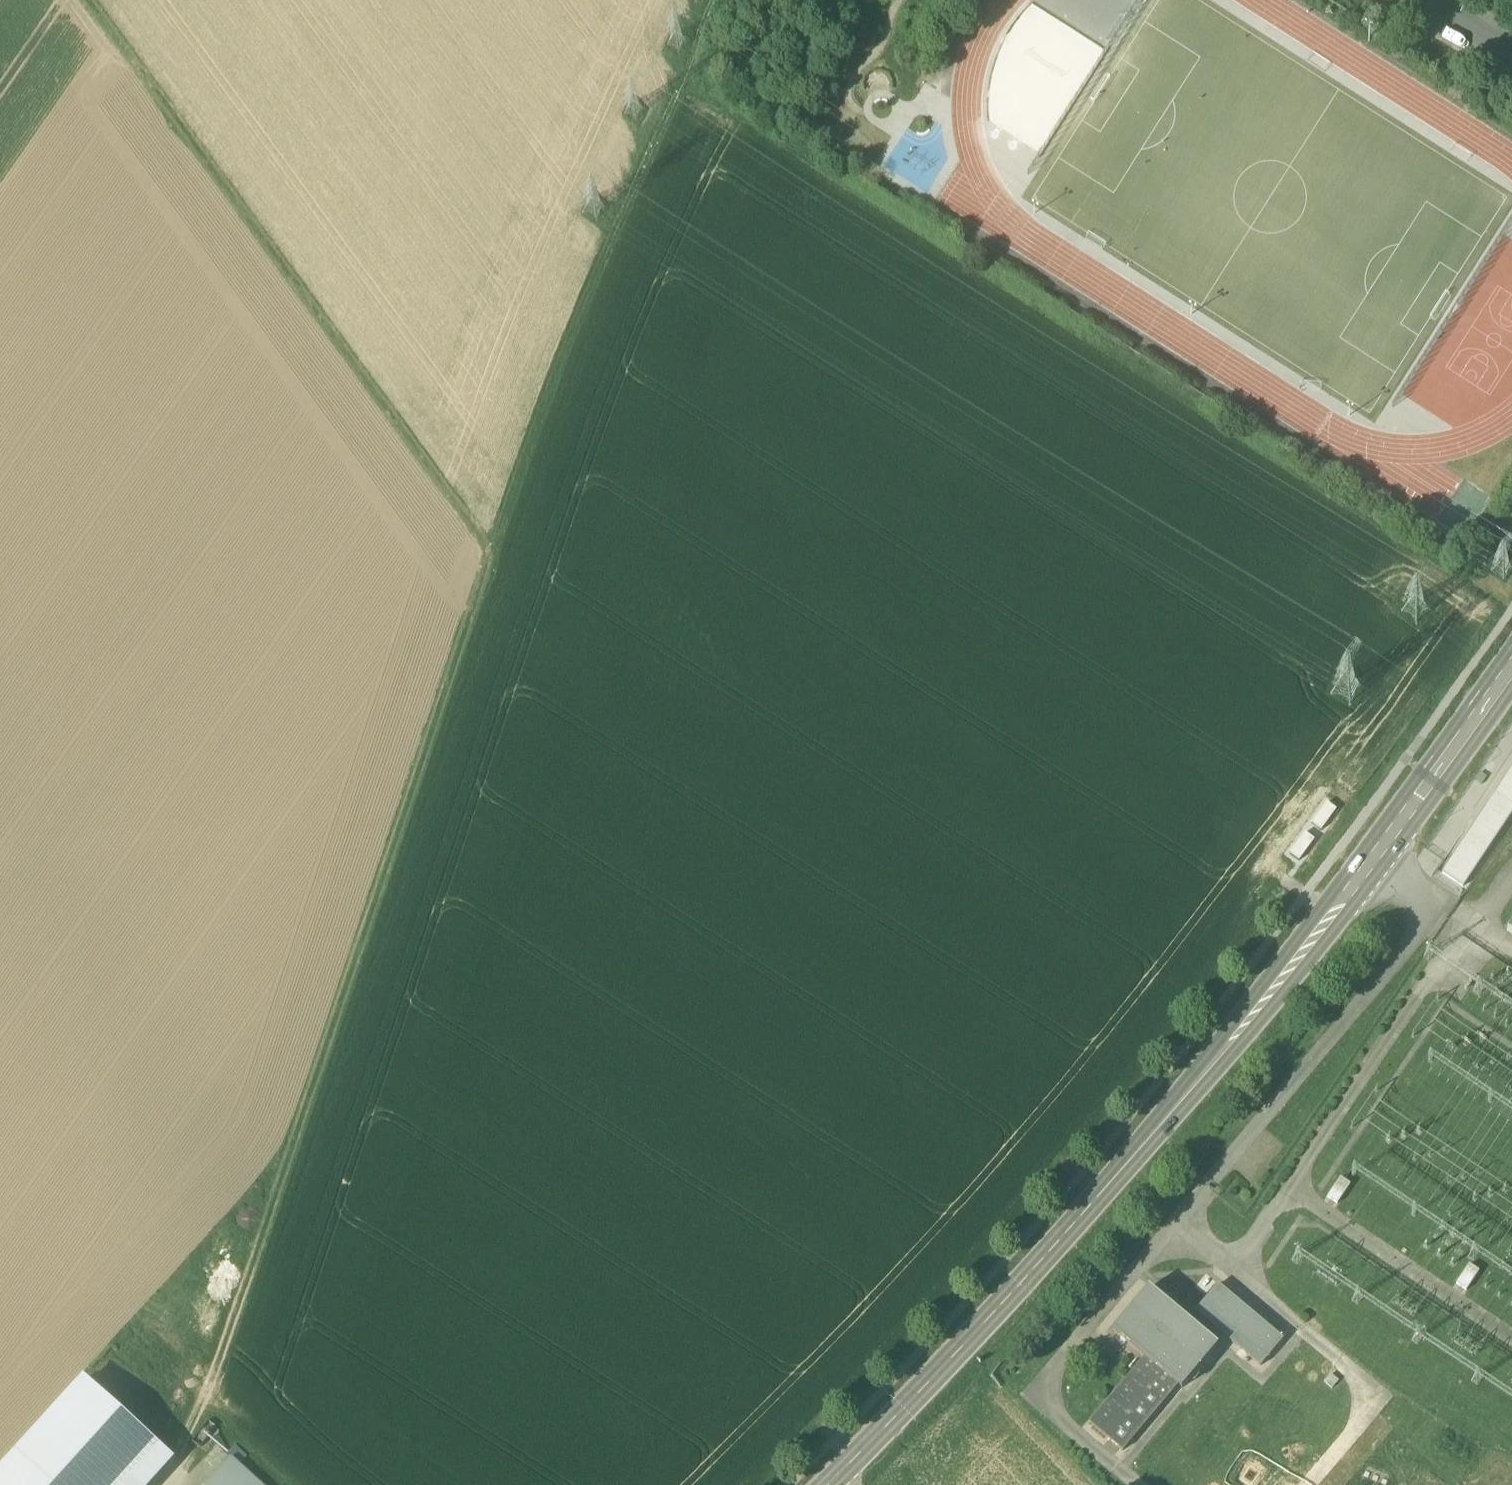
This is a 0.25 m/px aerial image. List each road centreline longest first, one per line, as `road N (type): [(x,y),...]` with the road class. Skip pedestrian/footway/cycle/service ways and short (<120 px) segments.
road 1 (secondary): [(831,1484),(1205,1075),(1368,869),(1511,660)]
road 2 (track): [(167,1484),(191,1451),(500,537)]

